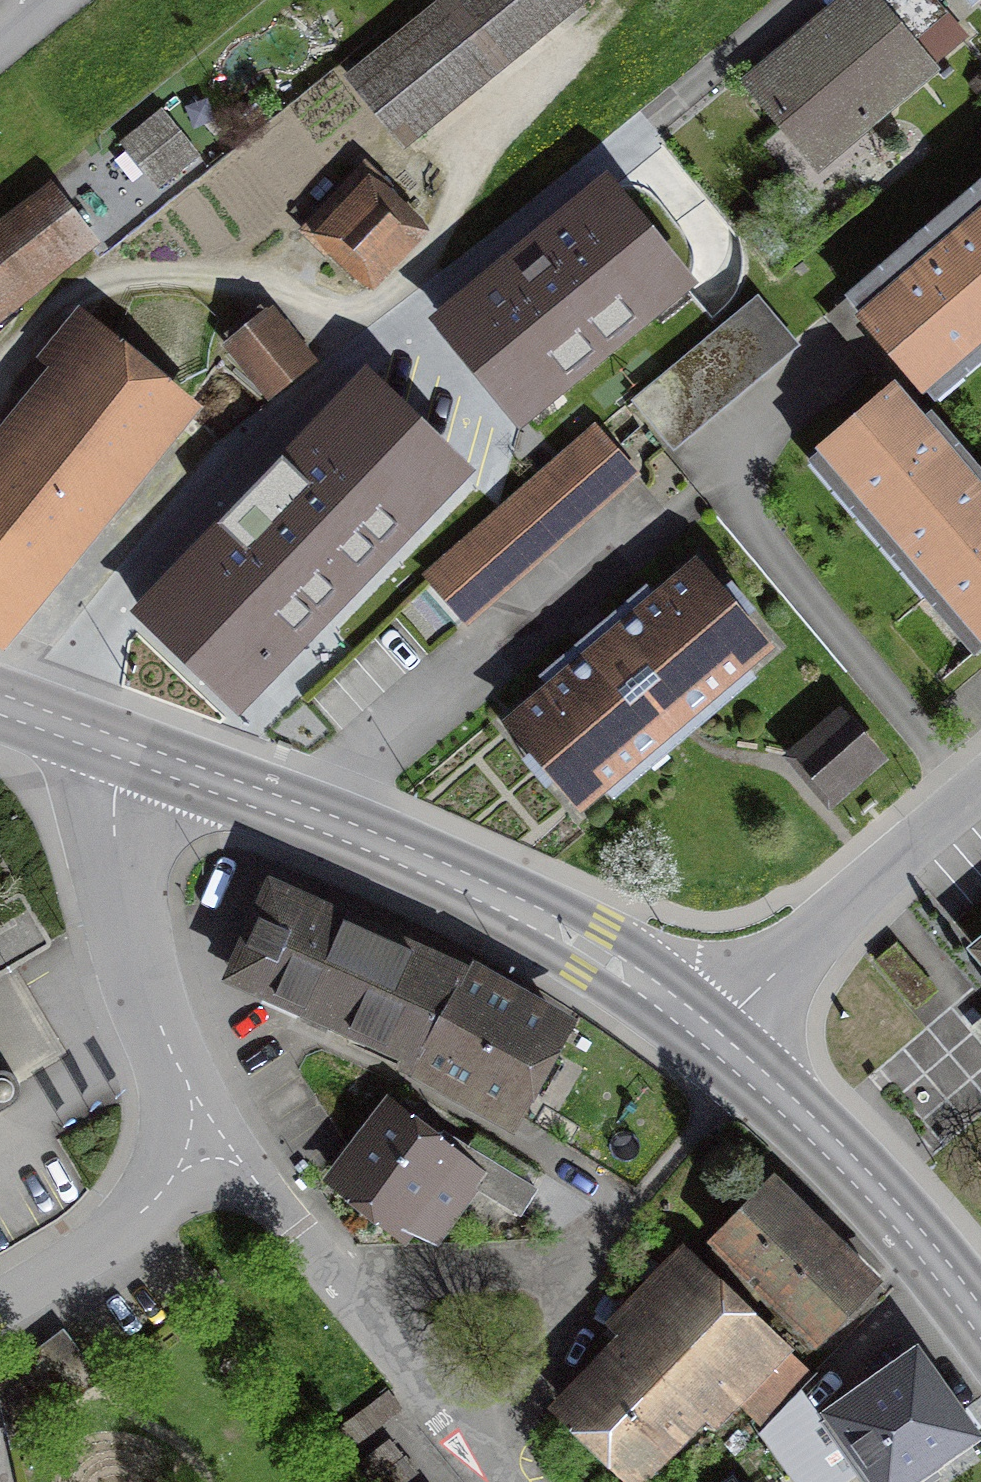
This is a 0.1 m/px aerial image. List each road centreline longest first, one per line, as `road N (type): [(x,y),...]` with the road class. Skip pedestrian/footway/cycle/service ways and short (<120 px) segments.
road 1 (secondary): [(124,758),(322,832),(594,952),(695,1035)]
road 2 (residential): [(186,1105),(498,1481)]
road 3 (track): [(0,373),(62,306),(104,285),(166,279),(267,288),(391,332)]
road 4 (secondary): [(695,1035),(863,1192),(980,1337)]
road 5 (residential): [(980,781),(695,1035)]
road 6 (residential): [(124,758),(117,822),(158,1052),(186,1105)]
road 7 (residential): [(186,1105),(137,1231),(0,1307)]
road 8 (secondary): [(0,711),(124,758)]

